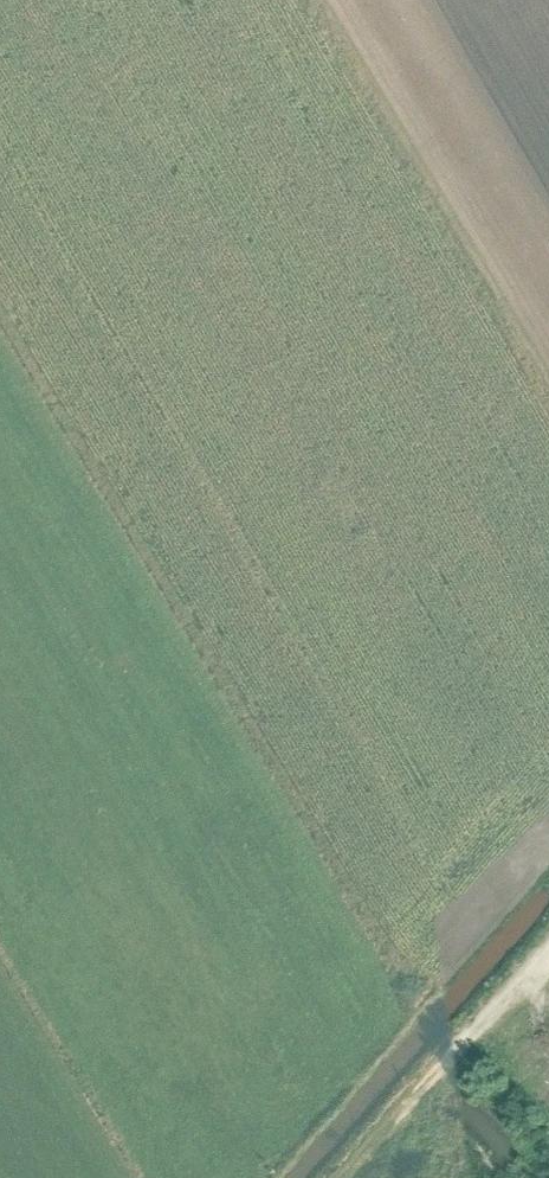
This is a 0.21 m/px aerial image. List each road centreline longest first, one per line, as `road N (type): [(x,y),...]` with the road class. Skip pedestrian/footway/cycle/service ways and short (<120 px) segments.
road 1 (track): [(341,1177),(548,951)]

